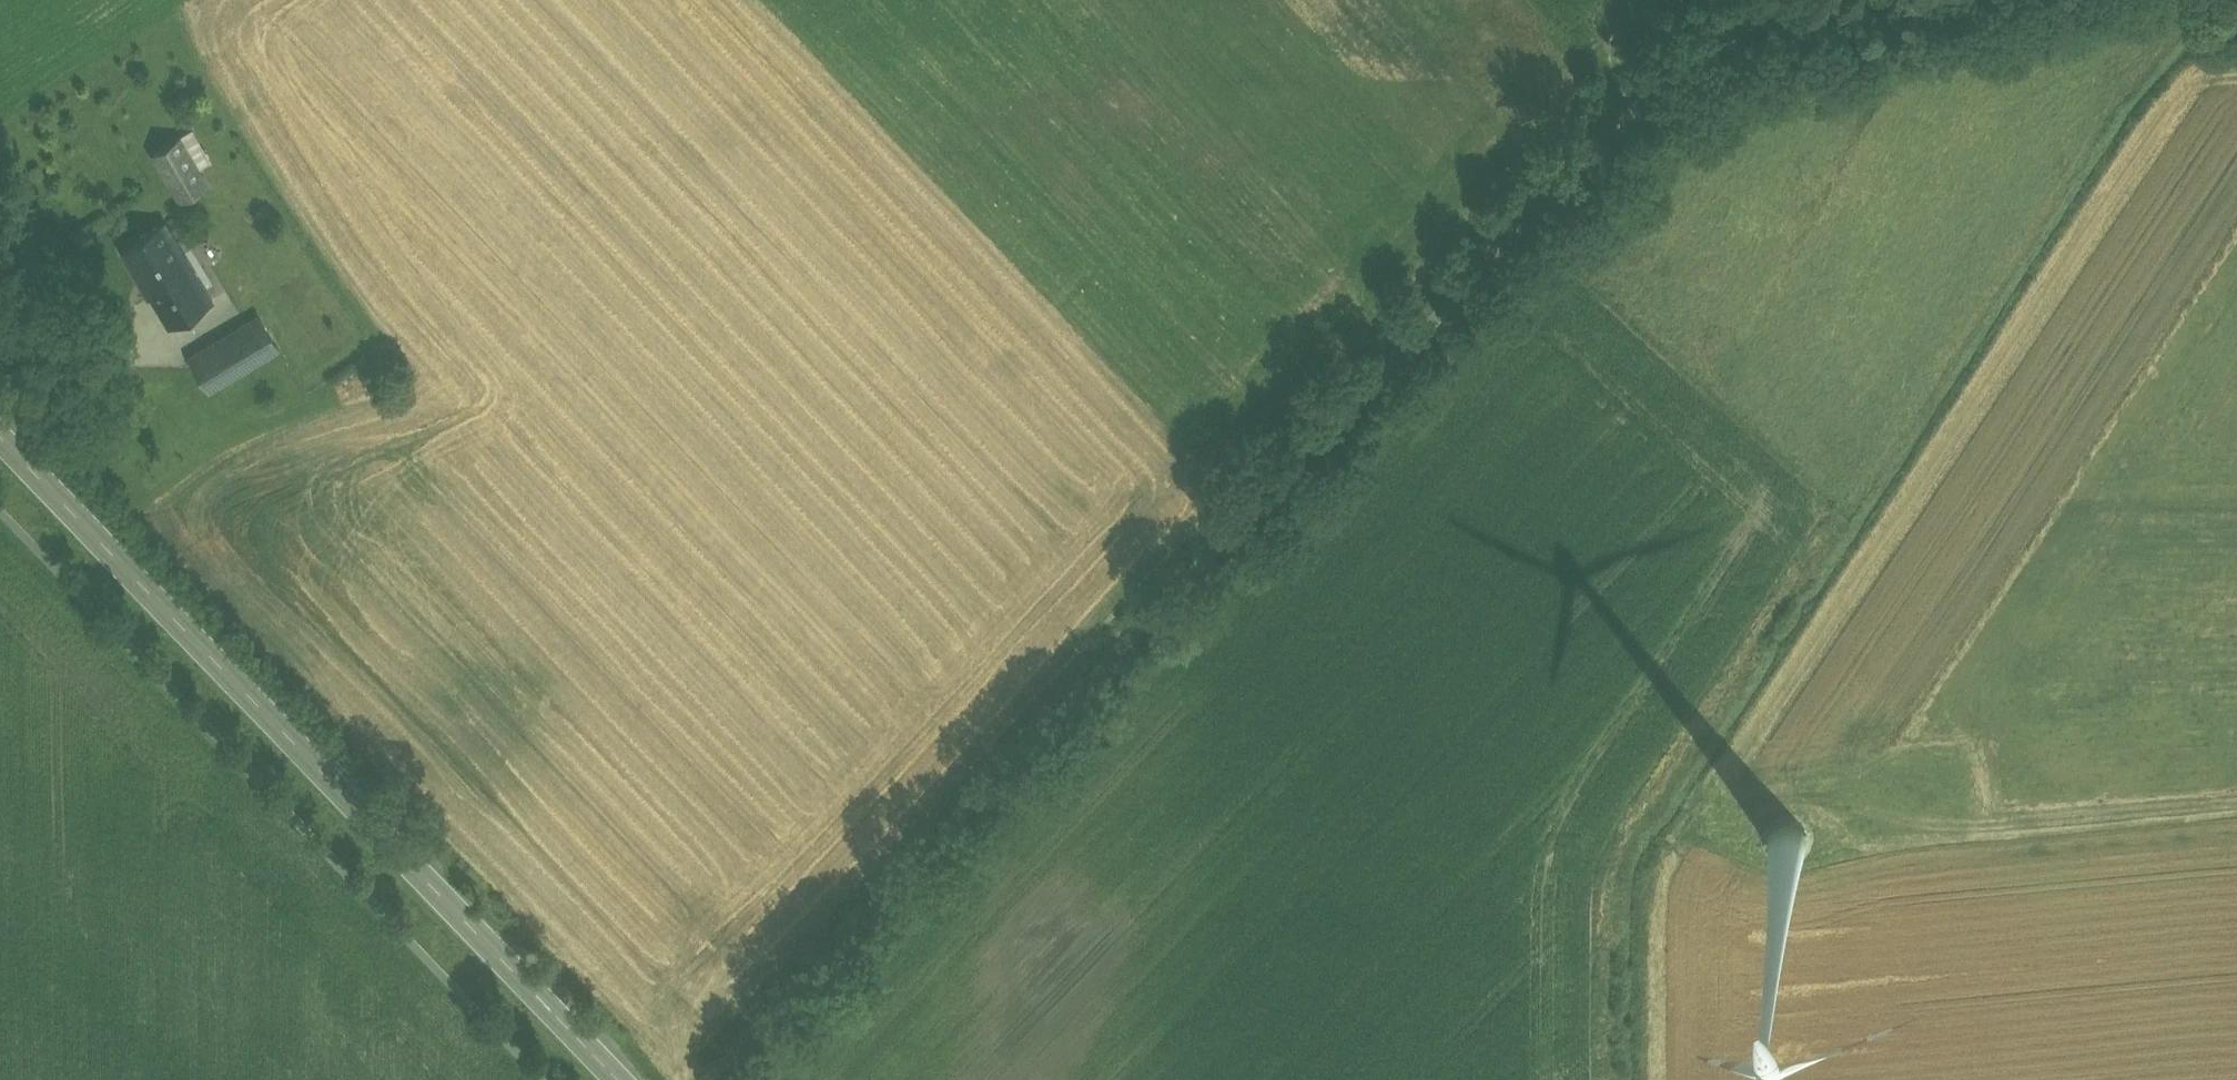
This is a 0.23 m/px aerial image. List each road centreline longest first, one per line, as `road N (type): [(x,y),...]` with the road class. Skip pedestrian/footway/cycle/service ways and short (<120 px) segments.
road 1 (unclassified): [(720,1079),(1201,594),(1630,130),(1842,0)]
road 2 (secondary): [(0,434),(616,1079)]
road 3 (track): [(2236,798),(1905,826)]

